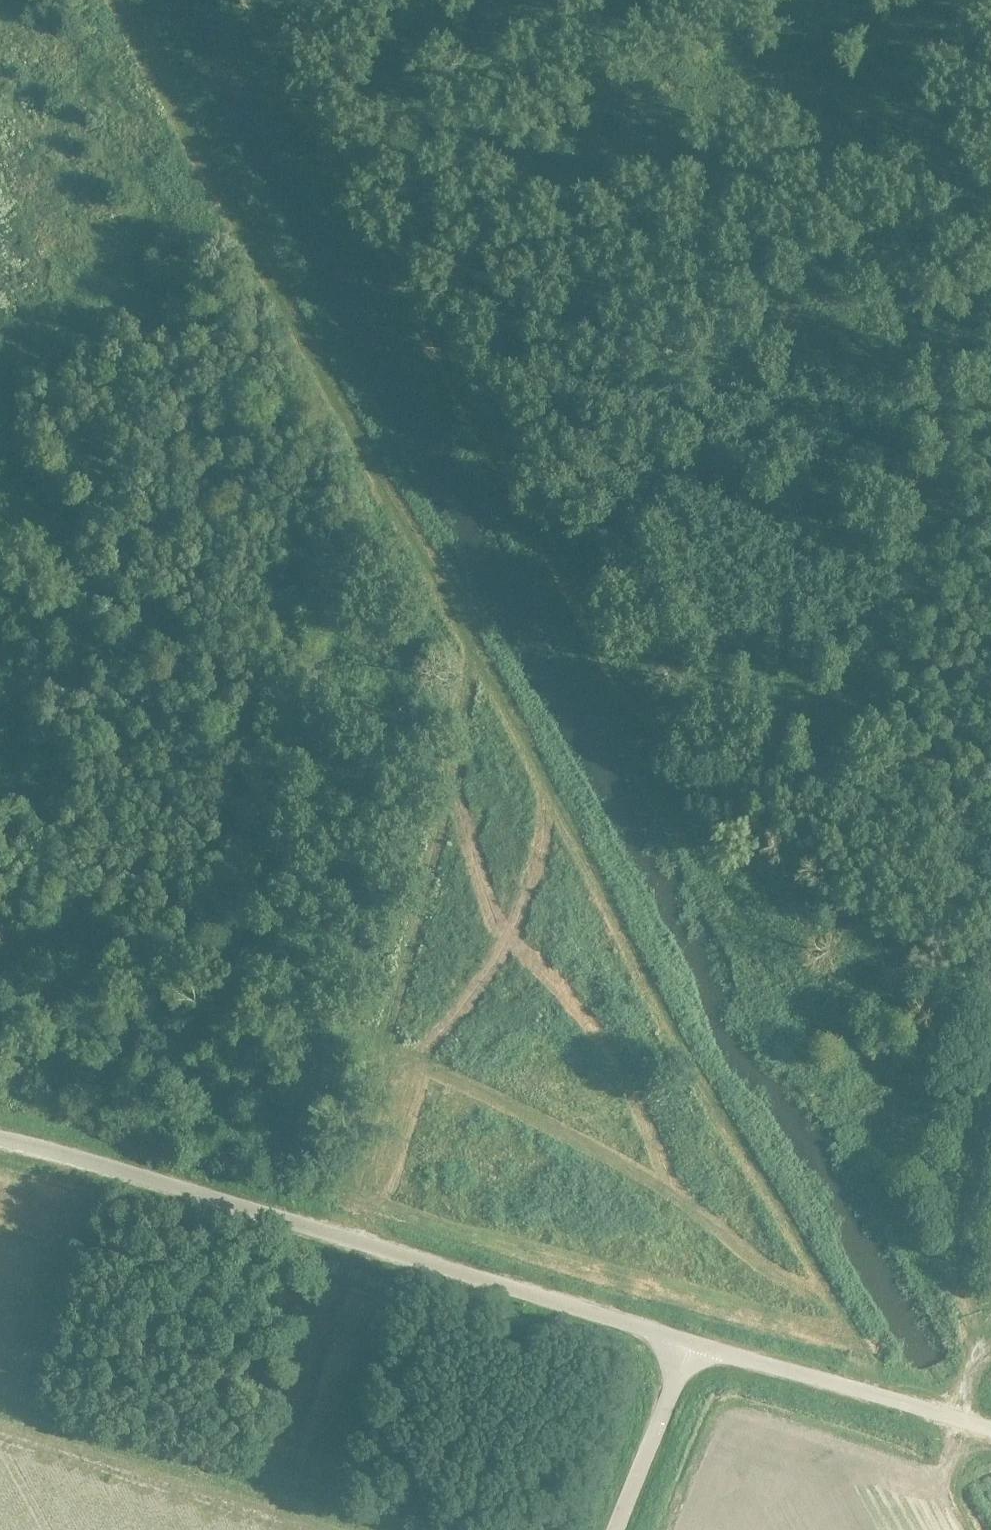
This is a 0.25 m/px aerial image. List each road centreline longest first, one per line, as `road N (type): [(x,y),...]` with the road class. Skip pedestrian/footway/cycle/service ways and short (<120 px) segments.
road 1 (unclassified): [(687,1342),(0,1141)]
road 2 (unclassified): [(990,1430),(687,1342)]
road 3 (unclassified): [(611,1529),(687,1342)]

